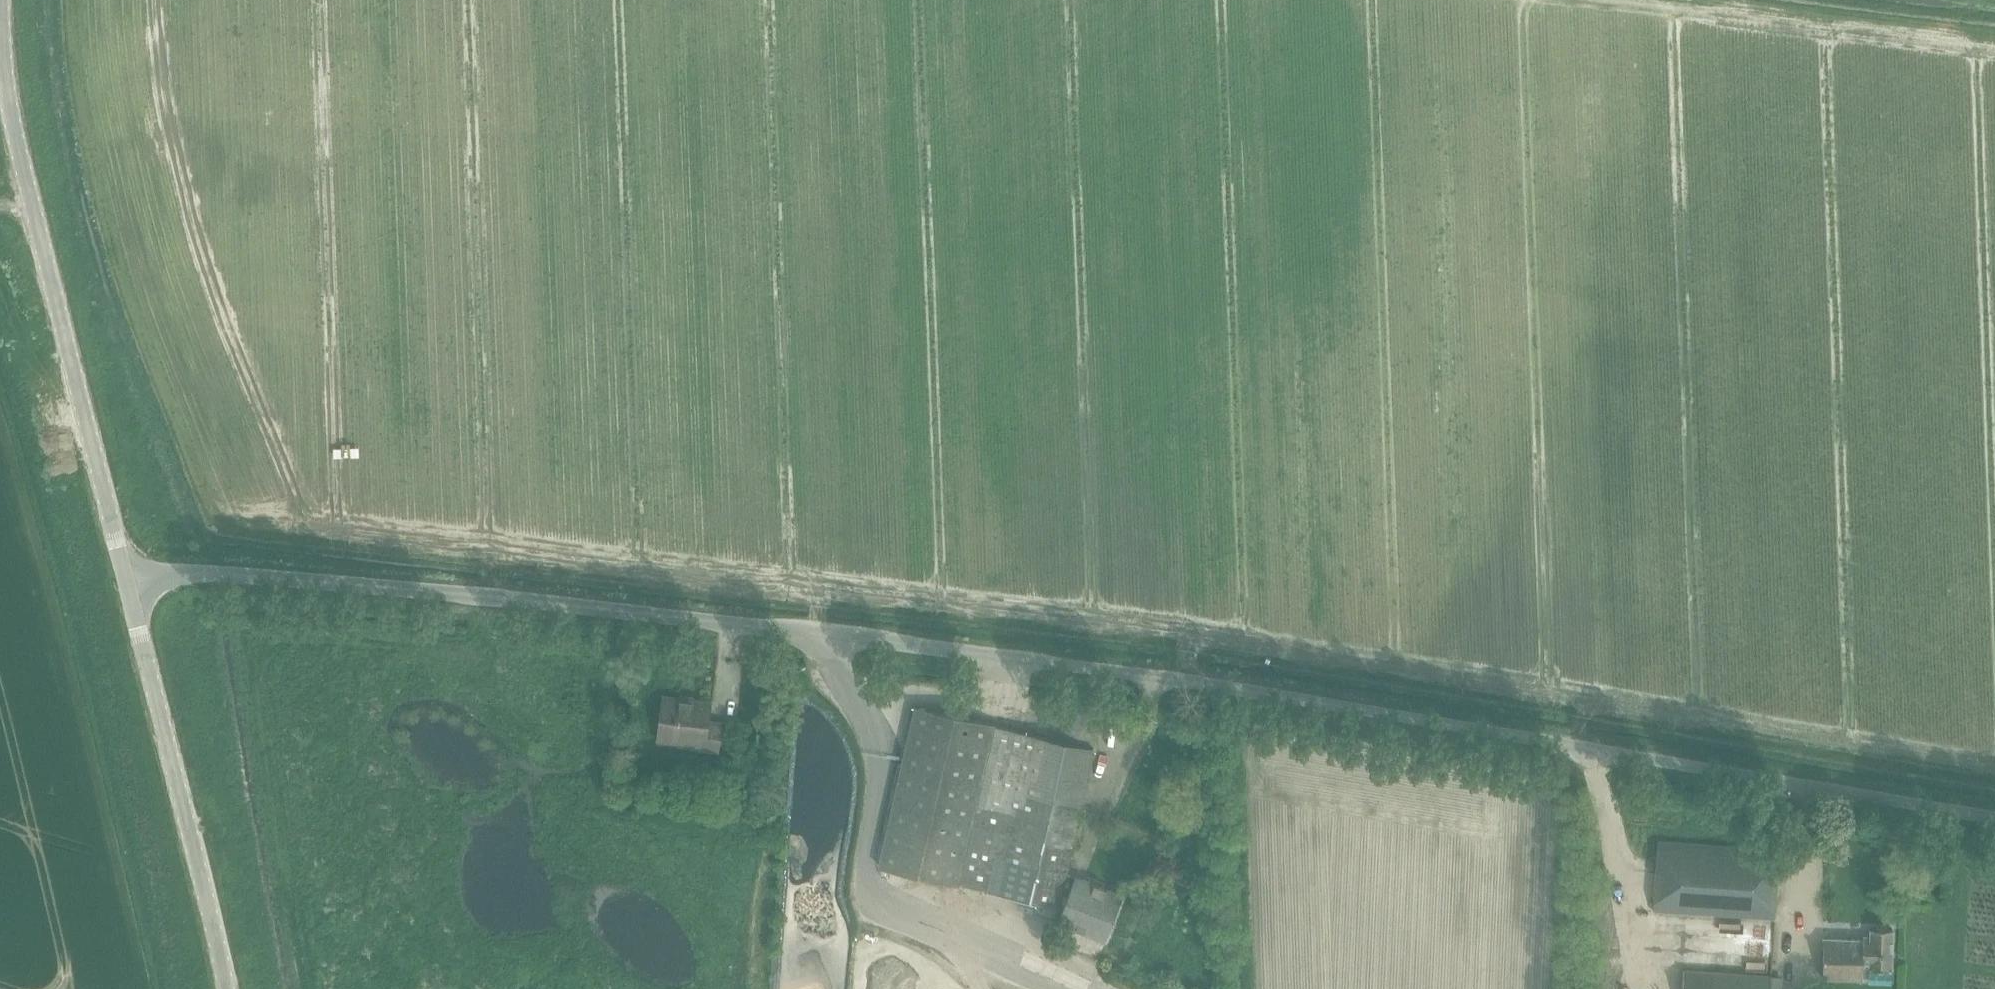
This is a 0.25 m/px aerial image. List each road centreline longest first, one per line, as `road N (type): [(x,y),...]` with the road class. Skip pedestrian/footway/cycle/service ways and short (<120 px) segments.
road 1 (unclassified): [(1994,813),(1198,683),(122,555)]
road 2 (unclassified): [(122,555),(15,113),(1,0)]
road 3 (unclassified): [(224,988),(214,913),(122,555)]

